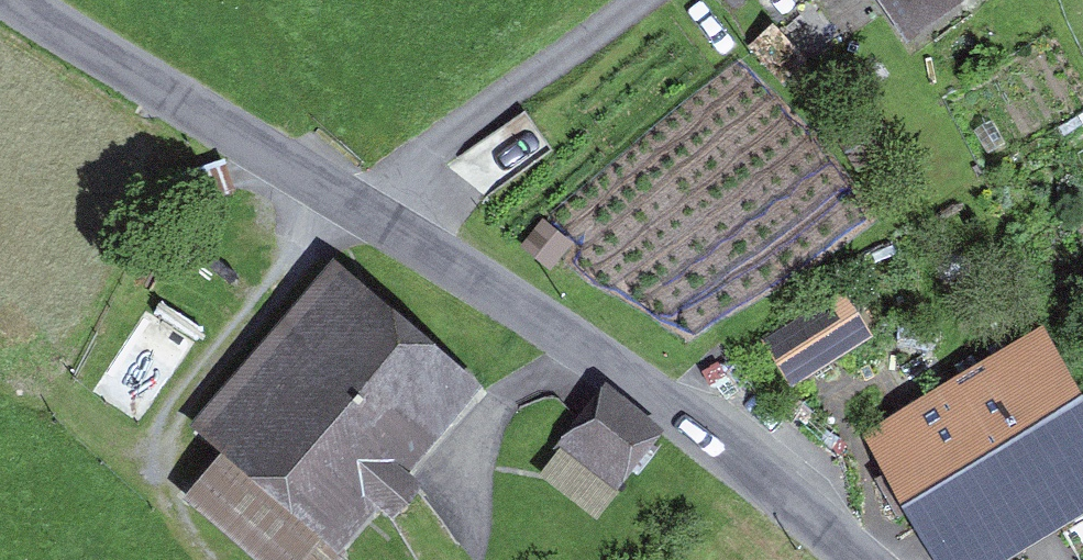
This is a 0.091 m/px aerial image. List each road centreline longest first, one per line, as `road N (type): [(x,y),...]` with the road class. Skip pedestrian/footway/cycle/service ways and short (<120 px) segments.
road 1 (unclassified): [(15,0),(401,226),(605,363),(855,559)]
road 2 (track): [(178,408),(159,466),(168,503),(201,559)]

